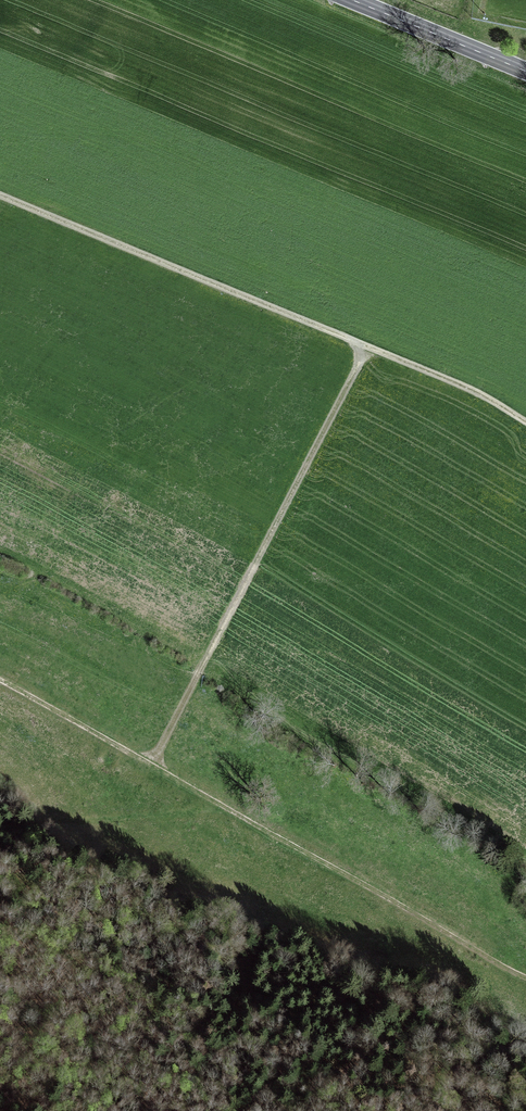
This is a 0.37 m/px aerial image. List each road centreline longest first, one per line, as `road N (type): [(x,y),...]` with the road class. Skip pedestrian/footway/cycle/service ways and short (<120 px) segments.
road 1 (track): [(0,682),(525,979)]
road 2 (track): [(0,197),(487,397),(525,423)]
road 3 (track): [(367,349),(155,764)]
road 4 (secondary): [(351,0),(525,72)]

